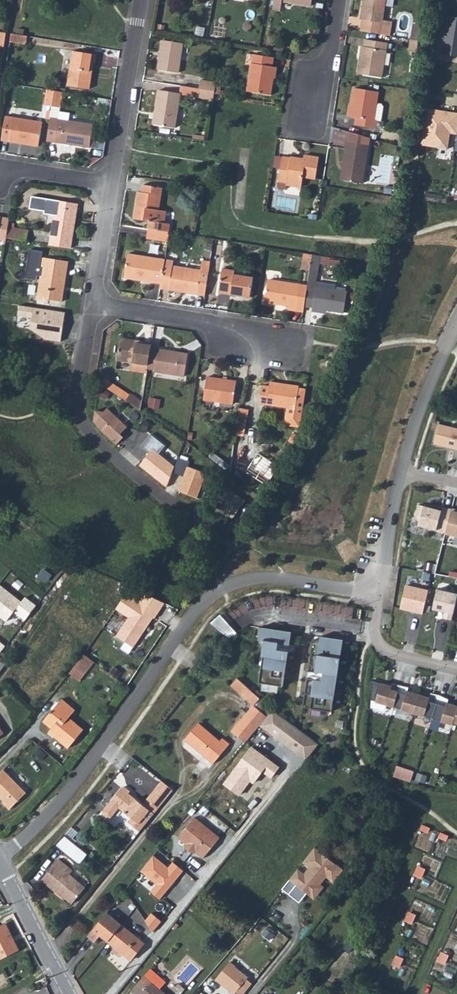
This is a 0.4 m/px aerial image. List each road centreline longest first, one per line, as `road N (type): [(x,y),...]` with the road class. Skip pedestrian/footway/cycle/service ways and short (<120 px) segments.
road 1 (residential): [(379,594),(265,578),(214,595),(53,810),(0,856)]
road 2 (residential): [(228,535),(165,498),(88,429),(81,385),(94,303)]
road 3 (residential): [(94,303),(212,322),(227,337),(291,349)]
road 4 (residential): [(112,184),(142,0)]
road 5 (residential): [(403,472),(456,324)]
road 6 (residential): [(456,669),(384,650),(374,624),(379,594)]
road 7 (residential): [(379,594),(403,472)]
road 8 (residential): [(339,0),(309,117)]
road 9 (residential): [(94,303),(112,184)]

